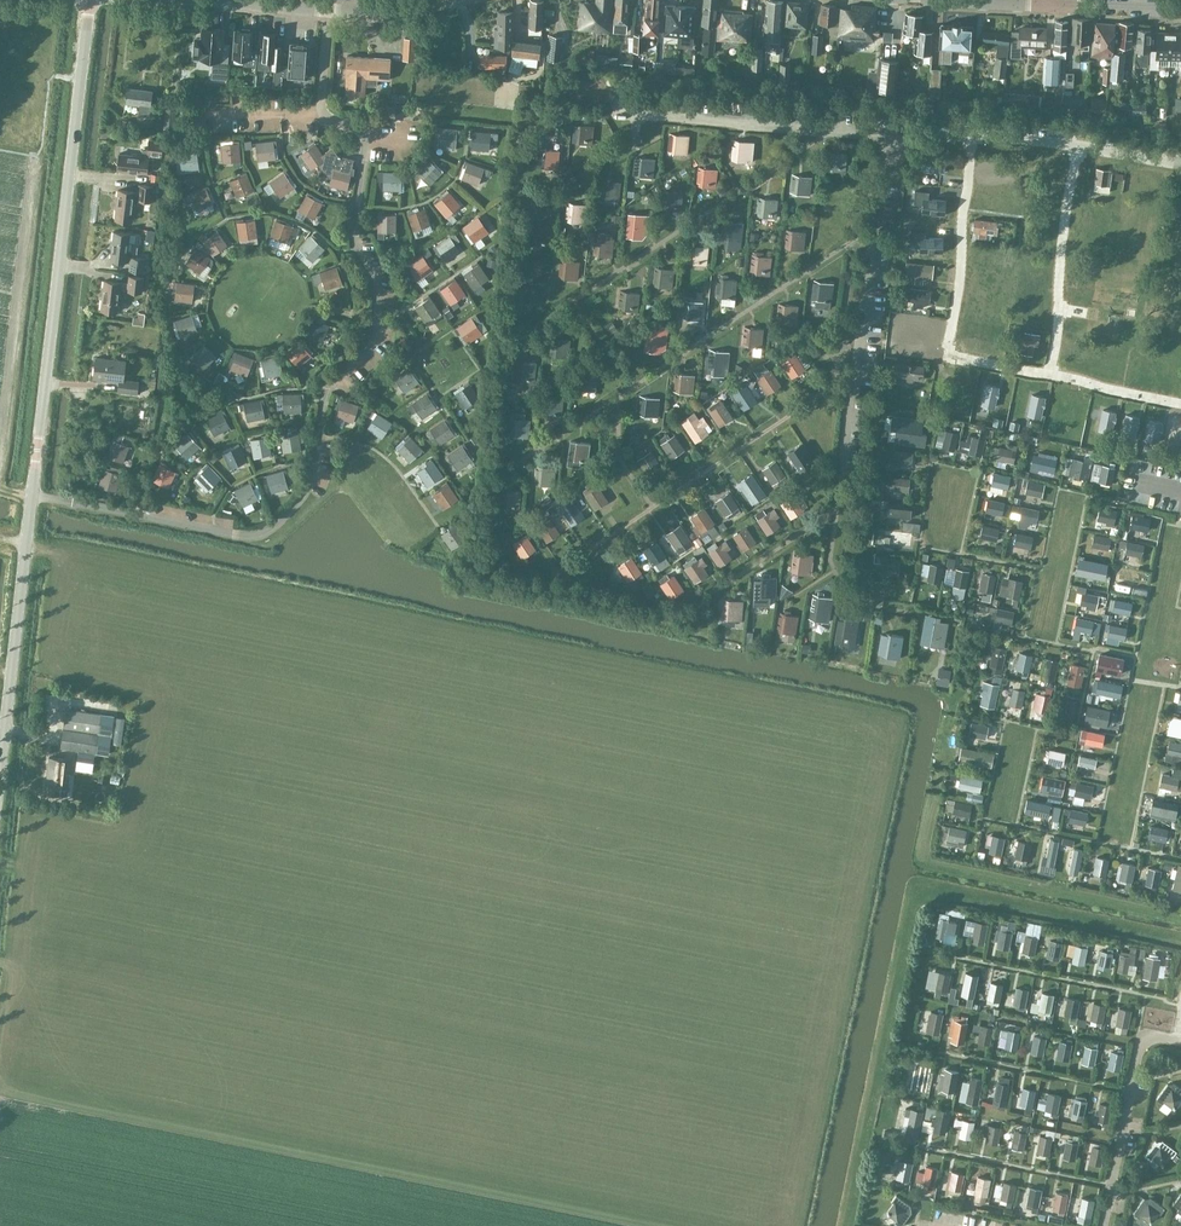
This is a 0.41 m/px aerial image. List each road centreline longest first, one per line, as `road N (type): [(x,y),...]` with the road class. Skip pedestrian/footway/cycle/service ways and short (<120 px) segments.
road 1 (tertiary): [(0,800),(89,0)]
road 2 (tertiary): [(214,0),(370,11),(439,0)]
road 3 (tertiary): [(1180,12),(1045,7)]

